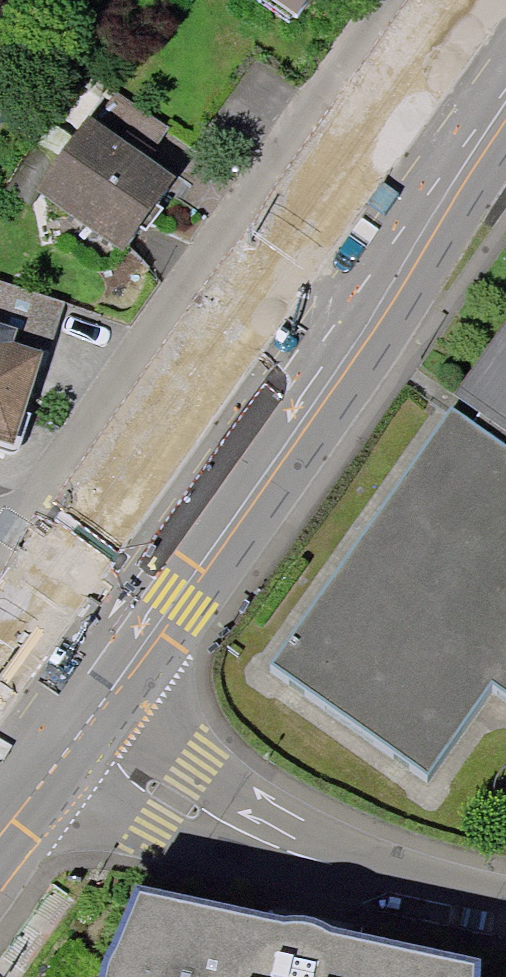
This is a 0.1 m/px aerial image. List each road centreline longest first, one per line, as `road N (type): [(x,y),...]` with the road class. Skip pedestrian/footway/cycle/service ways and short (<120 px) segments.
road 1 (primary): [(85,730),(505,119)]
road 2 (residential): [(388,0),(13,541)]
road 3 (residential): [(505,904),(310,861),(173,792),(85,730)]
road 4 (primary): [(0,840),(85,730)]

